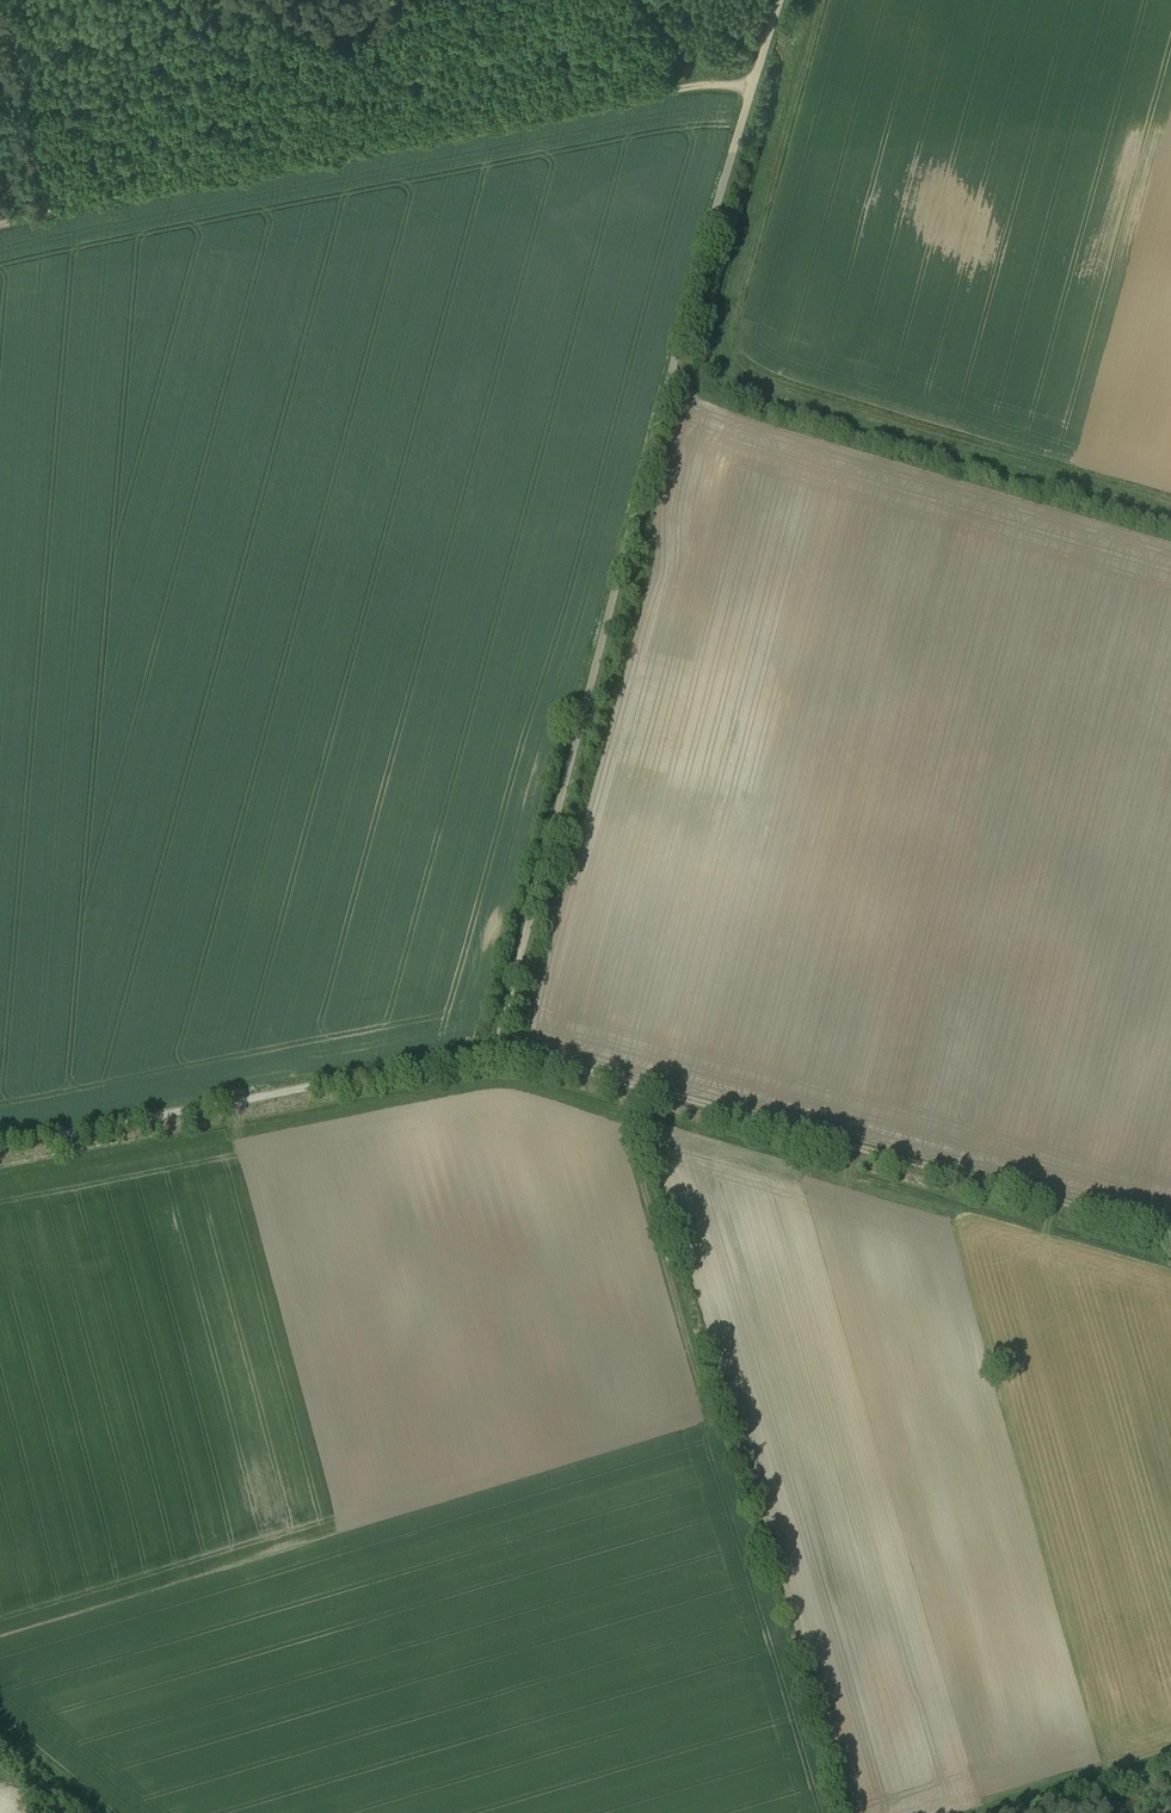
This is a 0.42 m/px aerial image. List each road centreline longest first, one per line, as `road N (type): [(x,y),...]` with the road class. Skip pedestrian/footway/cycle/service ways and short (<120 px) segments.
road 1 (unclassified): [(0,1152),(497,1052),(777,0)]
road 2 (track): [(0,226),(663,91),(732,84),(752,90)]
road 3 (track): [(1170,1767),(1019,1812)]

